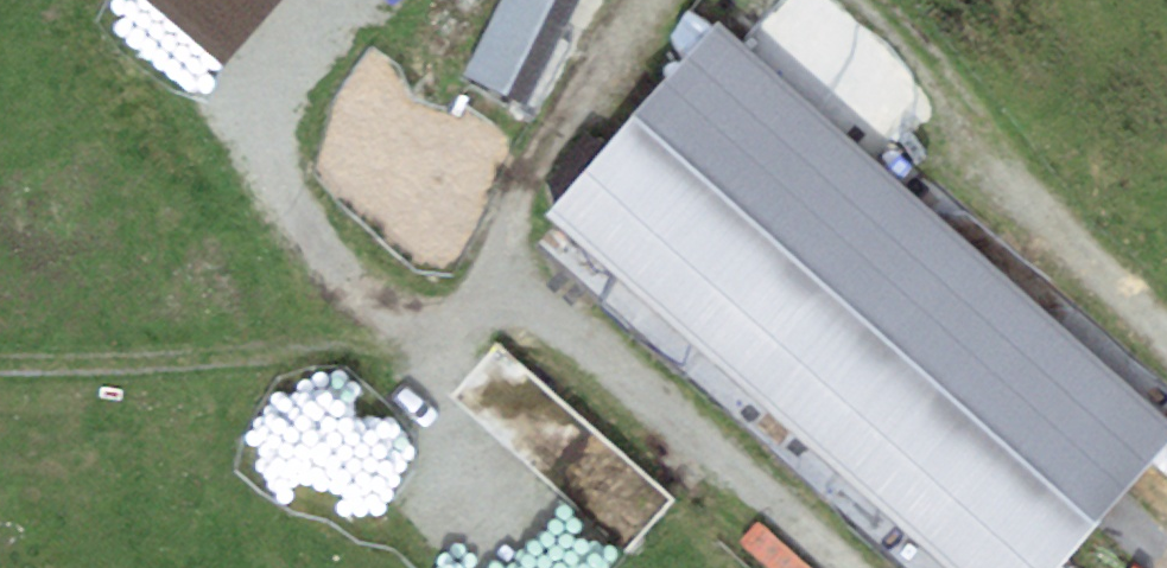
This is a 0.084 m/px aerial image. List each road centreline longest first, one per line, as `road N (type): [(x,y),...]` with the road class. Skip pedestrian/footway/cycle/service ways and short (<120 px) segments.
road 1 (track): [(688,0),(622,20),(532,124),(501,259),(575,371),(816,567)]
road 2 (track): [(501,259),(436,314),(338,345),(207,367),(0,372)]
road 3 (track): [(1166,334),(881,67),(782,0)]

